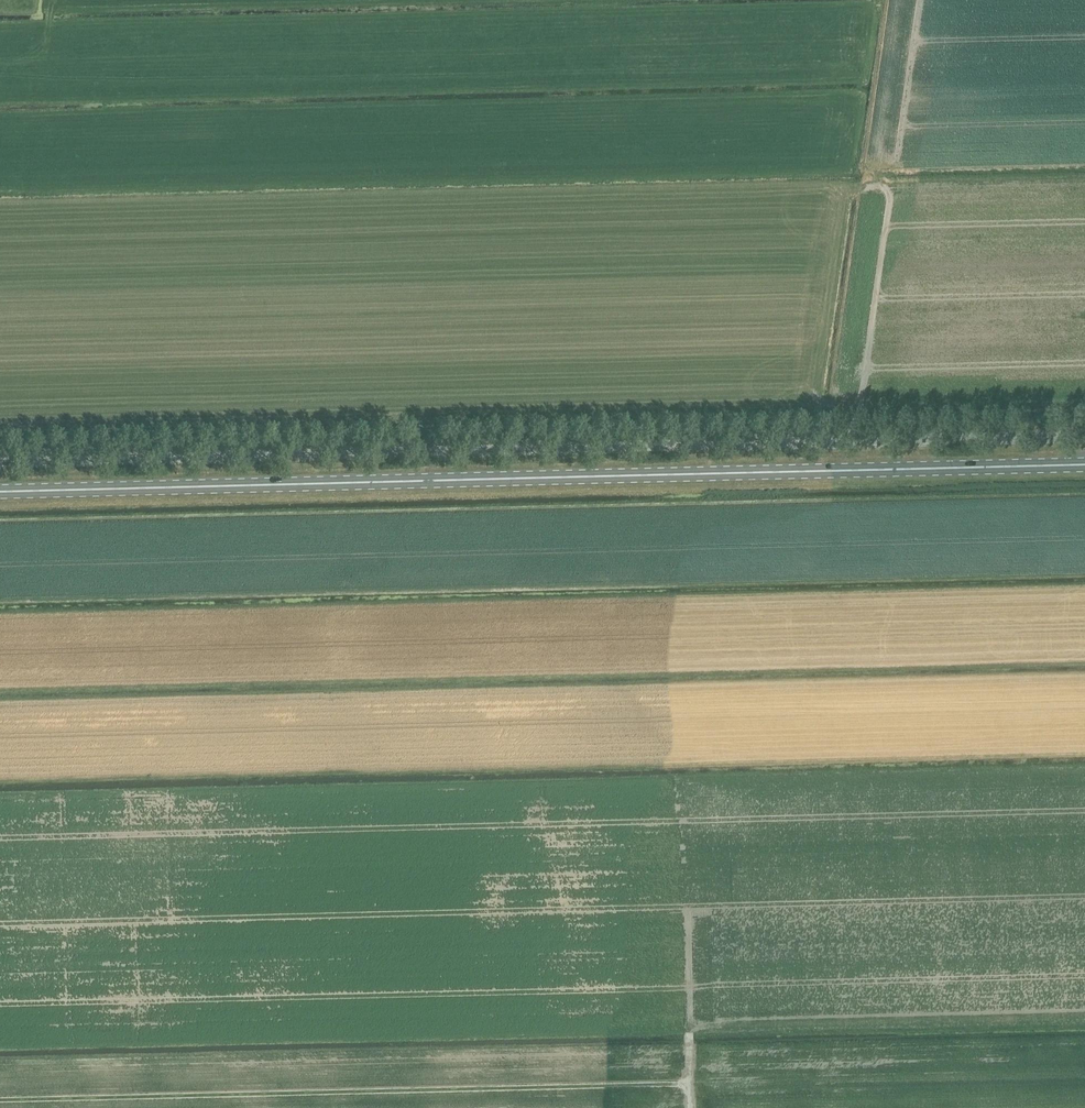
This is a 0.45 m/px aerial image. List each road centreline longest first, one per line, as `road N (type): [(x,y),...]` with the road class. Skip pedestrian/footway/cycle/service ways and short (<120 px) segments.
road 1 (secondary): [(1084,465),(0,492)]
road 2 (unclassified): [(0,463),(1084,438)]
road 3 (track): [(0,1101),(678,1085)]

